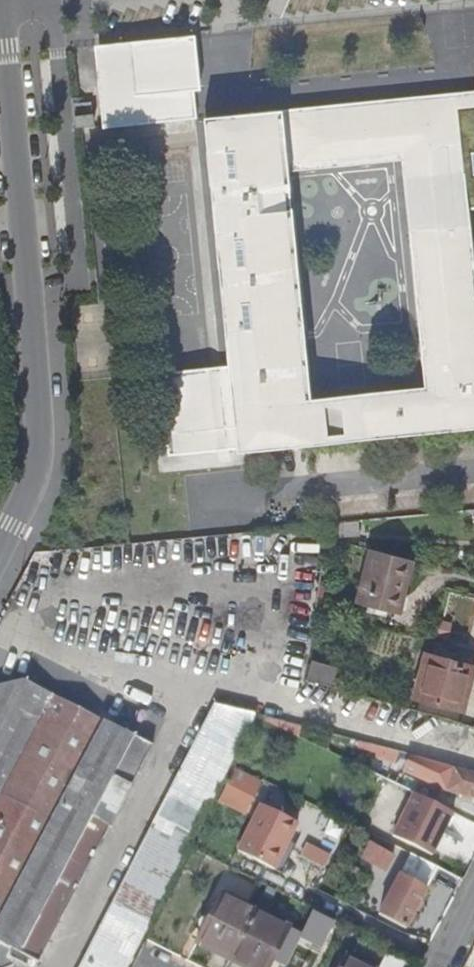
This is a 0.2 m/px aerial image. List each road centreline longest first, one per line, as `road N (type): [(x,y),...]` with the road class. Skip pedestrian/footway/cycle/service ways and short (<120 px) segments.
road 1 (residential): [(0,549),(34,483),(41,437),(0,39)]

